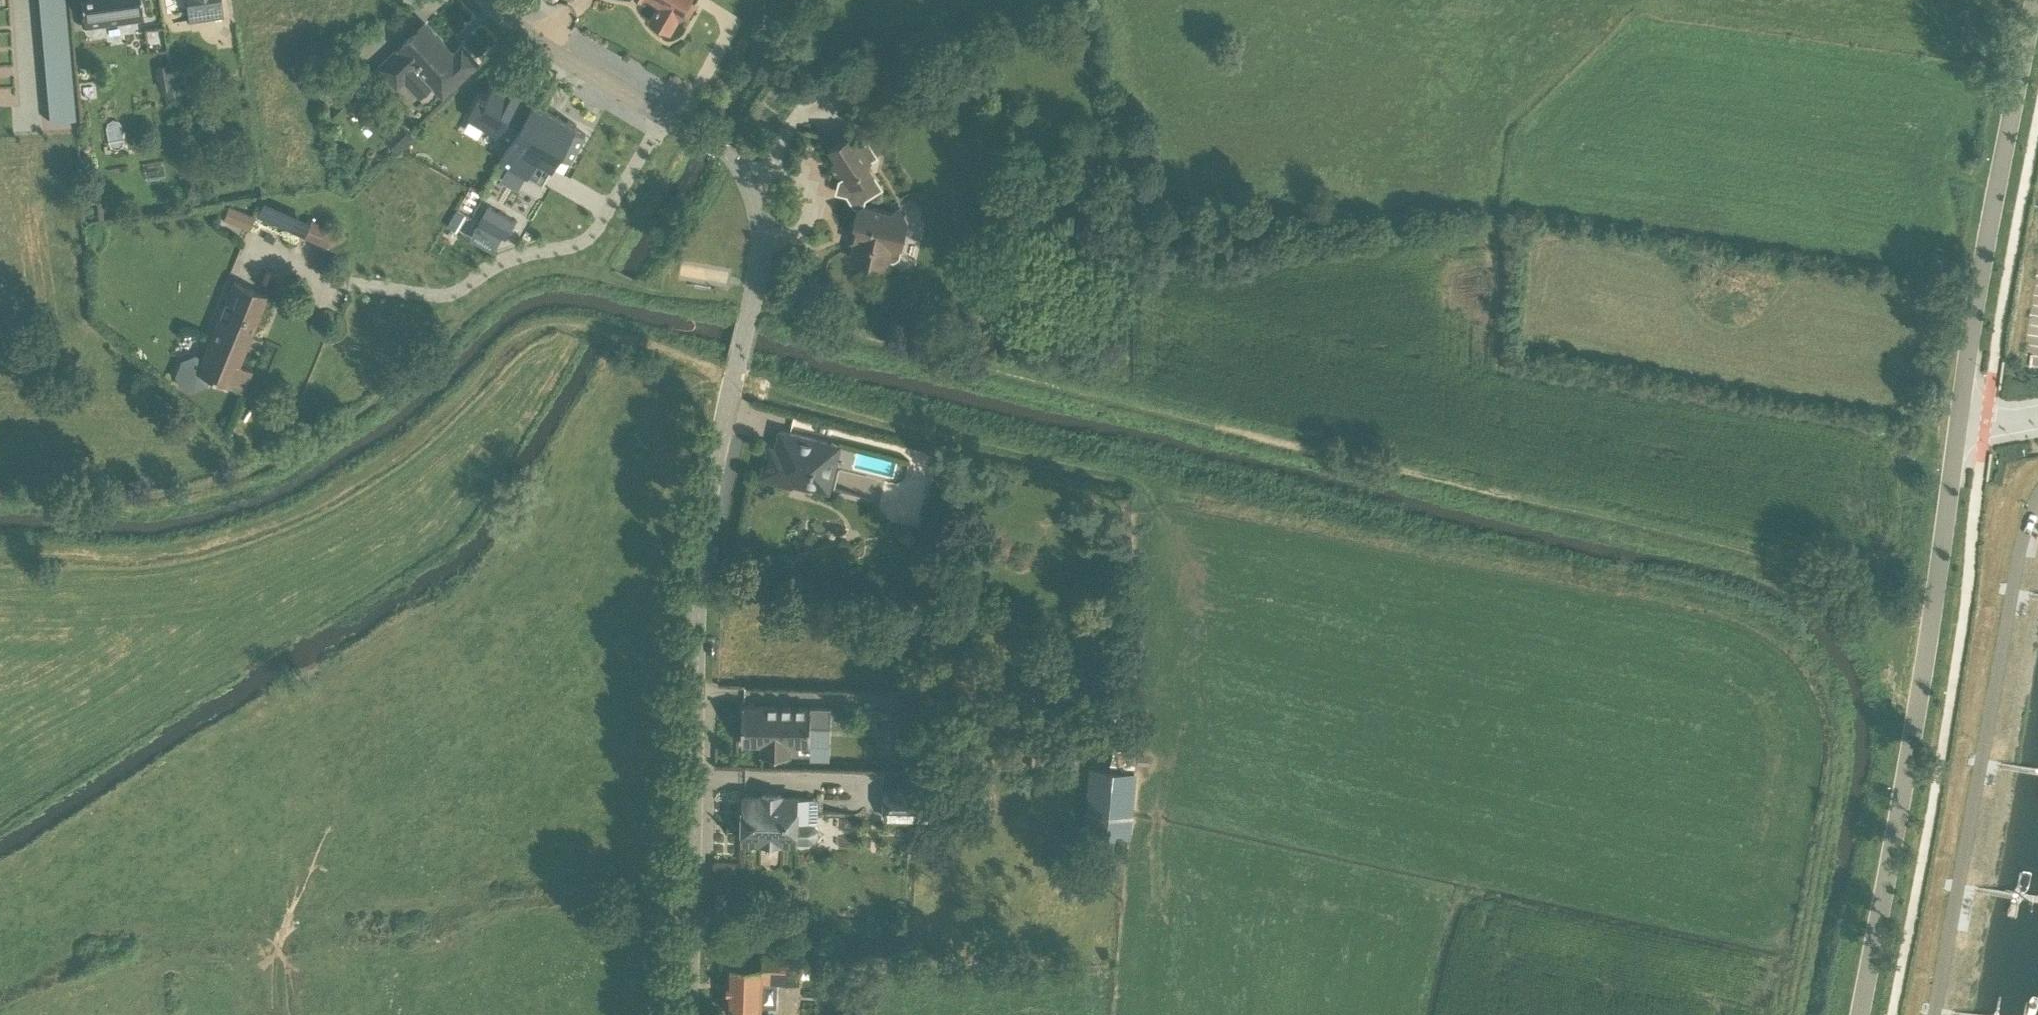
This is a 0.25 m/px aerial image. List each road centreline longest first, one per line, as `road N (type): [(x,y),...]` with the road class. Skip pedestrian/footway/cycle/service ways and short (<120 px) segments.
road 1 (track): [(0,556),(158,553),(281,522),(367,481),(443,420),(524,334),(554,328),(1161,478),(1697,596),(1751,614),(1790,641),(1832,710),(1834,760),(1787,1014)]
road 2 (track): [(1929,638),(1838,599),(1787,560),(750,302),(646,294),(565,275),(520,276),(487,293),(375,402),(224,481),(128,499),(0,496)]
road 3 (residential): [(486,0),(502,20),(600,84),(727,152),(755,213),(761,255),(701,546),(689,1014)]
road 4 (unclassified): [(2033,0),(1987,220),(1953,414),(1929,638),(1856,1014)]

